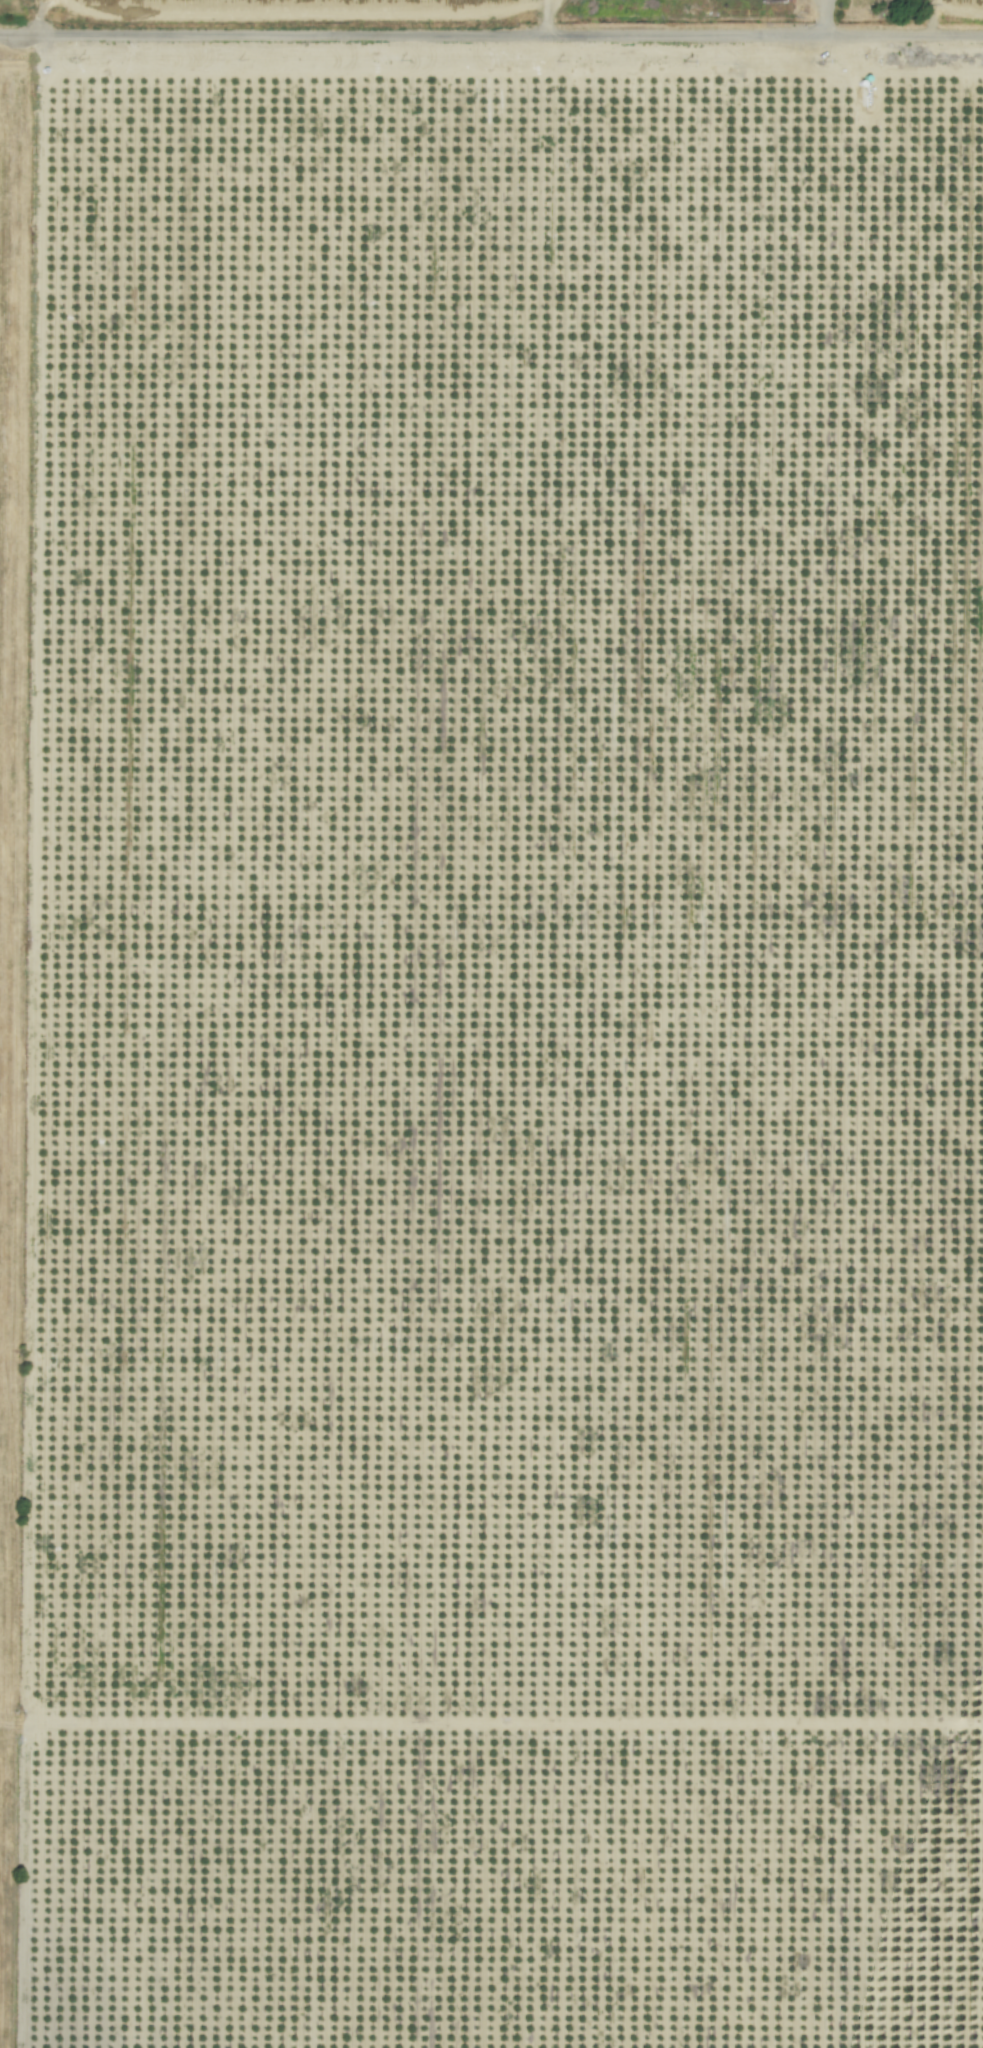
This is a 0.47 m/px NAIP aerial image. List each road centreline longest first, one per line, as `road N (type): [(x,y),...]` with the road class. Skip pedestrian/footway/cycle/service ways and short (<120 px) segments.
road 1 (track): [(982,1740),(0,1726)]
road 2 (residential): [(0,35),(982,38)]

